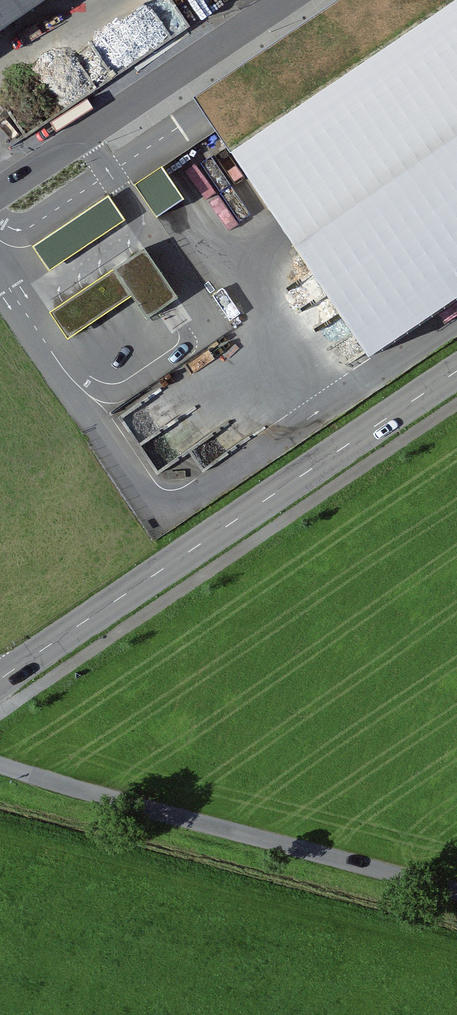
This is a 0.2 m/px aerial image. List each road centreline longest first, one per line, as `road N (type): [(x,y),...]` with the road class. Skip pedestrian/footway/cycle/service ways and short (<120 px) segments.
road 1 (secondary): [(0,681),(456,372)]
road 2 (track): [(0,768),(456,891)]
road 3 (unclassified): [(0,193),(288,0)]

